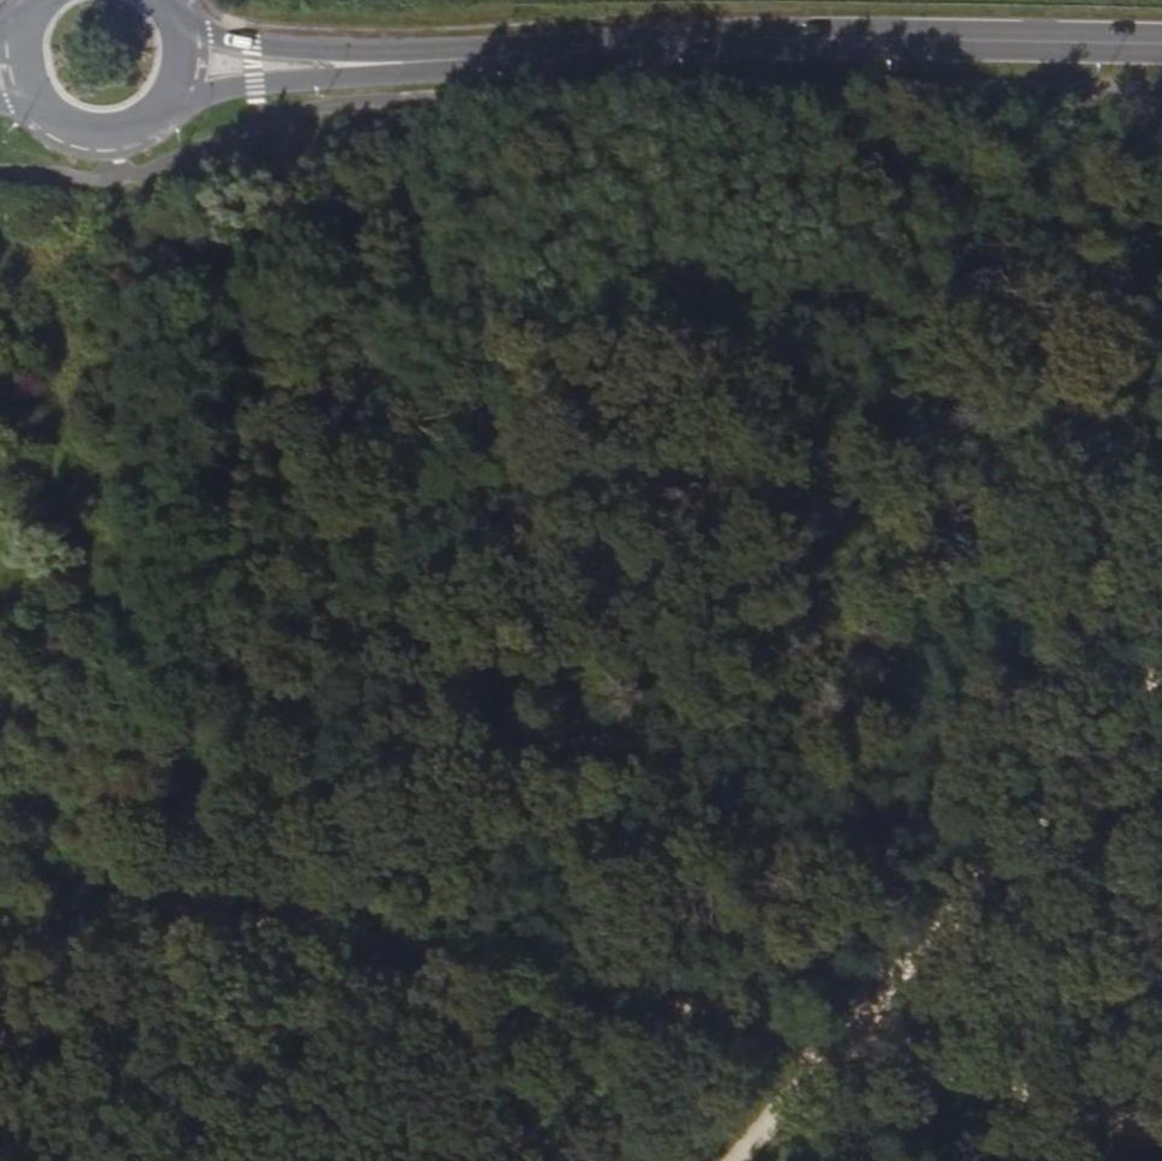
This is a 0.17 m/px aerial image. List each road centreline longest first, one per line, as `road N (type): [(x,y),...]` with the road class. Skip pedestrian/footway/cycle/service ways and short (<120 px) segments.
road 1 (track): [(1161,1132),(721,979),(308,908),(0,962)]
road 2 (secondary): [(1161,45),(724,40),(426,66)]
road 3 (track): [(1161,681),(711,1160)]
road 4 (secondary): [(166,102),(426,66)]
road 5 (secondary): [(426,66),(247,46),(177,19)]
road 6 (secondary): [(36,95),(89,131),(132,127),(166,102)]

